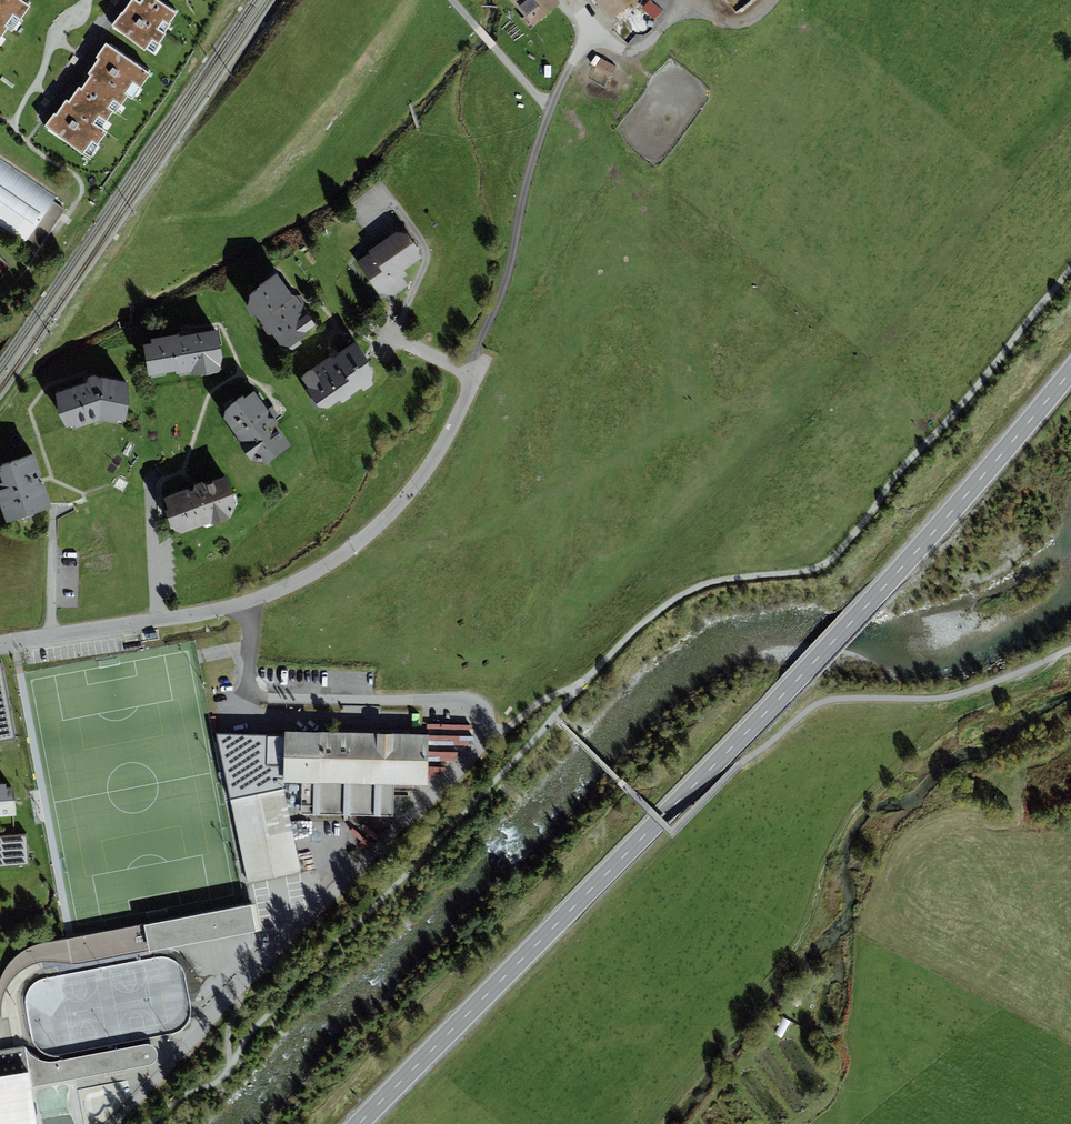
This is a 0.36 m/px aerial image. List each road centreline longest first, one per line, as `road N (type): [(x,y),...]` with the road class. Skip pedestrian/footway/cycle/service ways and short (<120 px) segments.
road 1 (primary): [(1070,371),(785,693),(359,1123)]
road 2 (track): [(577,687),(683,594),(722,580),(810,570),(831,559),(1070,268)]
road 3 (residential): [(0,645),(246,604),(337,558),(422,477),(484,359)]

